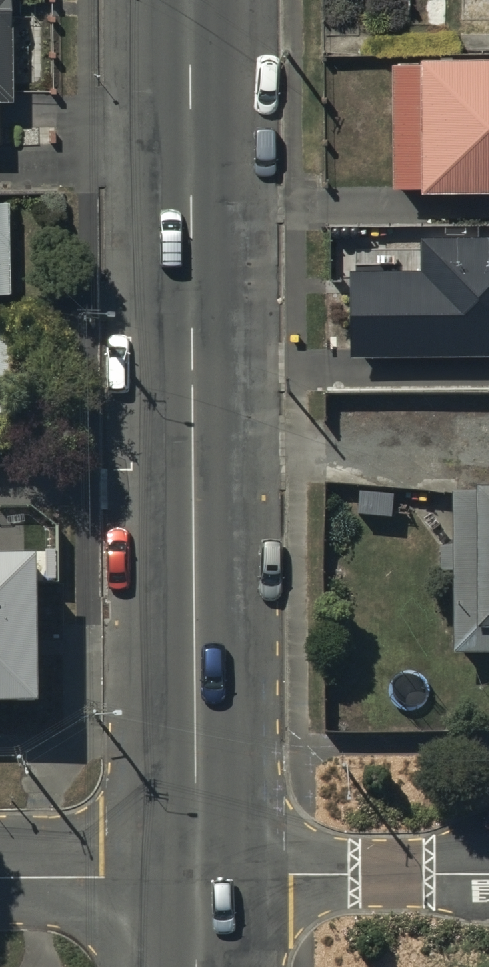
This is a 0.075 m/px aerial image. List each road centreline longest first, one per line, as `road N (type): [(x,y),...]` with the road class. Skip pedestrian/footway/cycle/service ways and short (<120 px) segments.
road 1 (tertiary): [(197,0),(195,878)]
road 2 (residential): [(488,874),(195,878)]
road 3 (residential): [(195,878),(0,879)]

